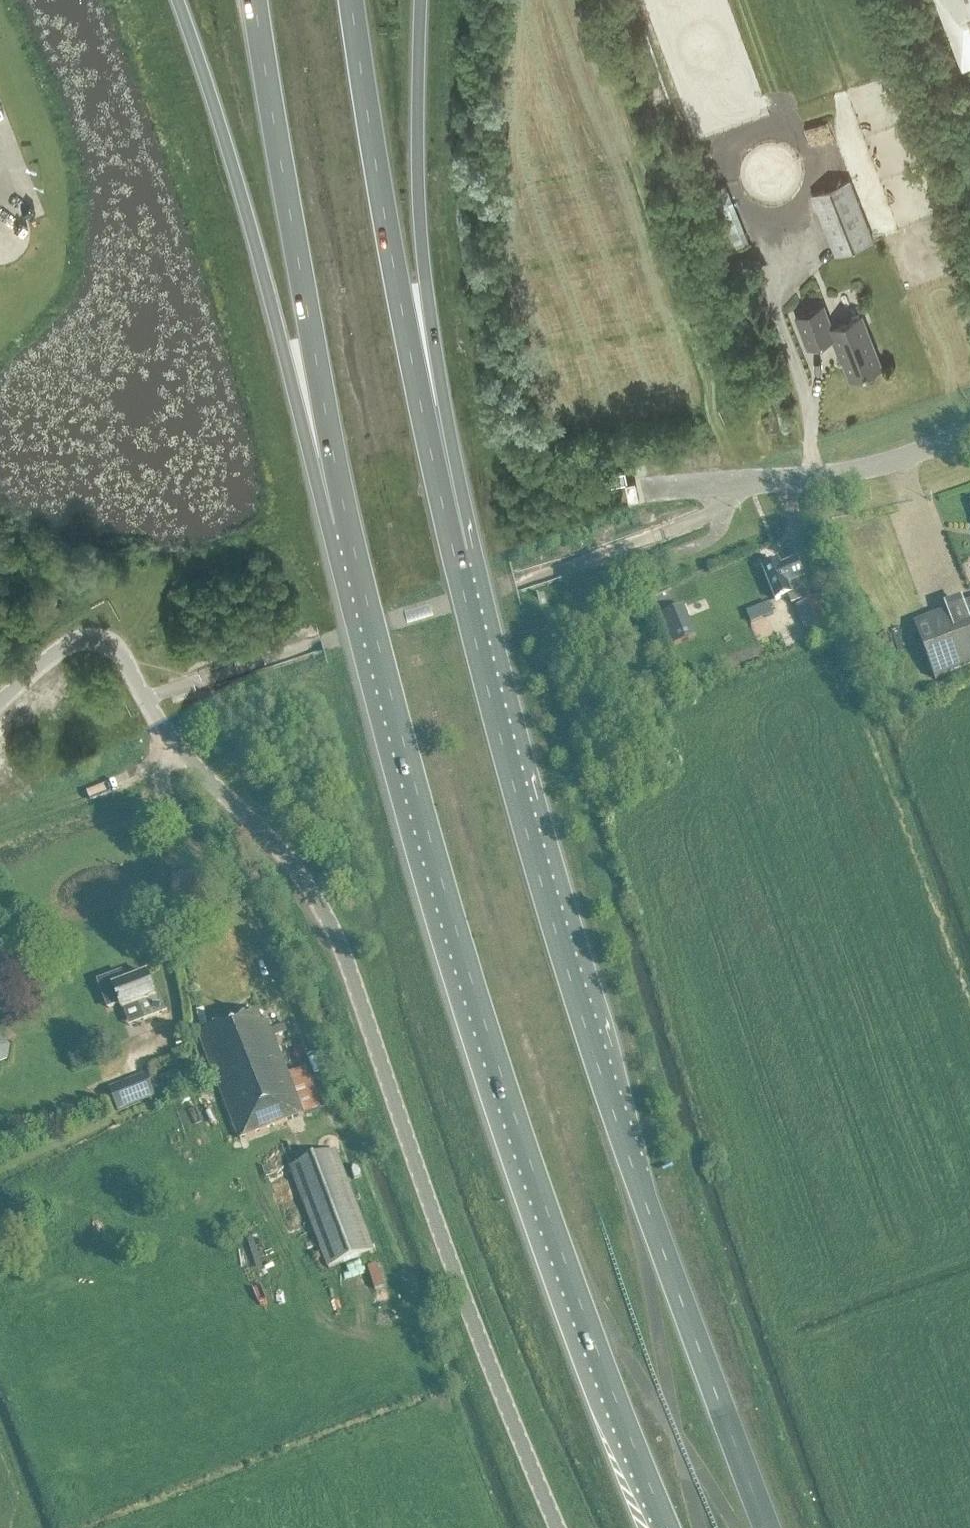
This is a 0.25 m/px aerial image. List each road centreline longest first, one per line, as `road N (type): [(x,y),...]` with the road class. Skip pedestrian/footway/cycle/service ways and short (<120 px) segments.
road 1 (unclassified): [(557,1527),(463,1292),(352,976),(297,871),(166,742),(114,649),(91,642),(63,649),(0,705)]
road 2 (trunk): [(351,539),(438,868),(586,1324),(670,1527)]
road 3 (trunk): [(769,1527),(631,1162),(535,854),(454,548)]
road 4 (trunk): [(178,0),(287,360),(351,539)]
road 5 (trunk): [(454,548),(394,269),(353,0)]
road 6 (trunk): [(454,548),(420,212),(421,0)]
road 7 (trunk): [(254,0),(351,539)]
road 8 (track): [(166,742),(165,794),(260,929),(328,1102)]
road 9 (unclassified): [(730,485),(860,472),(969,436)]
road 10 (track): [(178,820),(159,914),(177,1019),(172,1030)]

